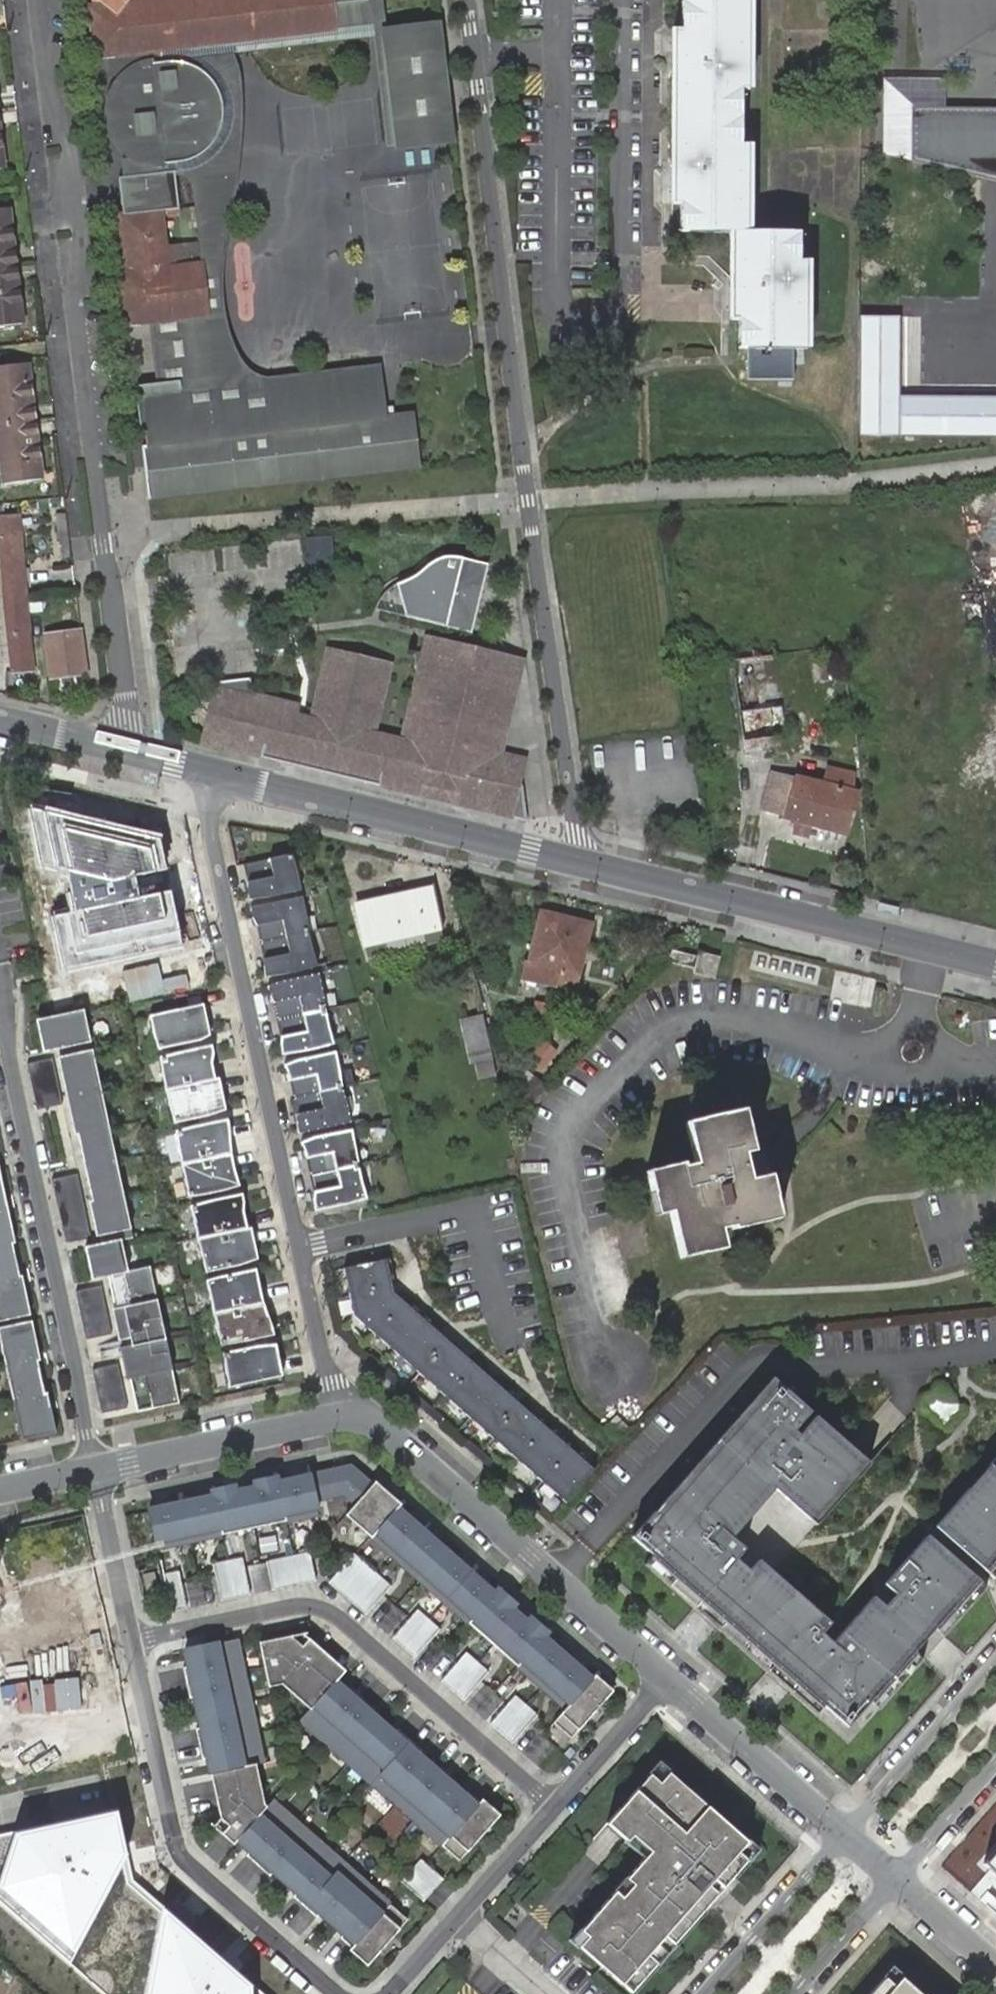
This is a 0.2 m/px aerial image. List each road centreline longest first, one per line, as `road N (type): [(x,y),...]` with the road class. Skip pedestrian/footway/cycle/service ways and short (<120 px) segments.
road 1 (residential): [(585,865),(522,486),(467,0)]
road 2 (residential): [(40,0),(127,718),(120,749)]
road 3 (residential): [(338,1416),(211,812),(217,773)]
road 4 (residential): [(134,1638),(320,1607),(554,1809)]
road 5 (residential): [(0,1025),(96,1471)]
road 6 (residential): [(134,1638),(182,1851),(336,1993)]
road 7 (residential): [(338,1416),(376,1422),(669,1678)]
road 8 (tertiary): [(217,773),(585,865)]
road 9 (tertiary): [(585,865),(927,946)]
road 10 (residential): [(96,1471),(338,1416)]
road 11 (residential): [(655,0),(651,240)]
road 12 (residential): [(669,1678),(845,1835)]
road 13 (residential): [(995,1663),(845,1835)]
road 14 (residential): [(845,1835),(706,1993)]
road 15 (residential): [(554,1809),(669,1678)]
road 16 (residential): [(96,1471),(134,1638)]
road 17 (residential): [(793,1993),(895,1877)]
road 18 (residential): [(895,1877),(995,1763)]
road 19 (residential): [(462,1917),(554,1809)]
road 20 (residential): [(895,1877),(995,1964)]
road 21 (tertiary): [(0,719),(120,749)]

